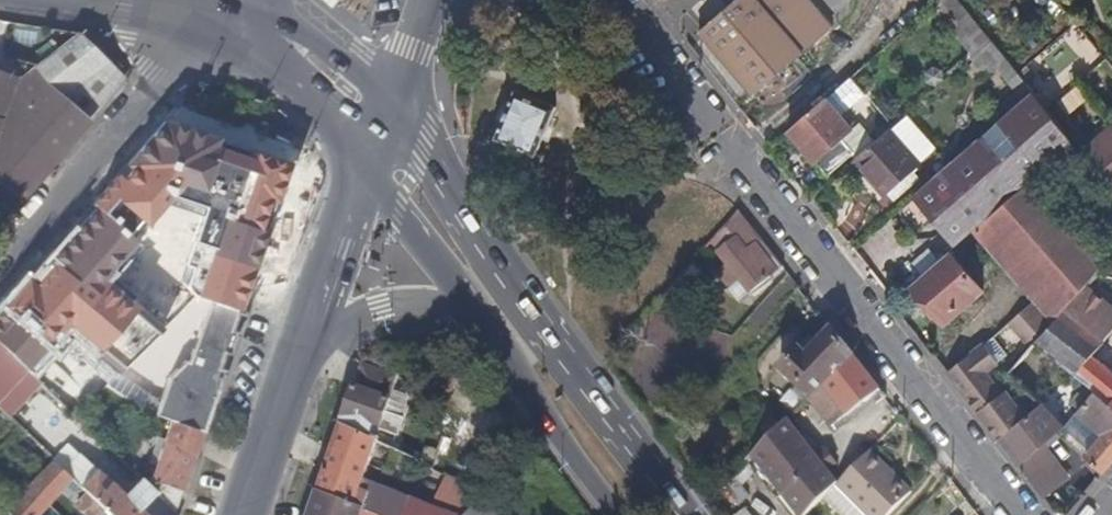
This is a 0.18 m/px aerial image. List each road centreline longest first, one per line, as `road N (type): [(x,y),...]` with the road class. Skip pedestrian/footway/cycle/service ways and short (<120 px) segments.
road 1 (primary): [(690,514),(552,338),(392,105)]
road 2 (residential): [(731,151),(1020,514)]
road 3 (residential): [(0,268),(208,33)]
road 4 (primary): [(471,306),(615,514)]
road 5 (primary): [(0,1),(208,33)]
road 6 (primary): [(228,36),(263,50),(367,167)]
road 7 (secondary): [(309,336),(247,514)]
road 8 (primary): [(392,105),(306,33),(282,18),(236,8)]
road 9 (secondary): [(367,167),(309,336)]
road 10 (residential): [(606,0),(719,136)]
road 11 (primary): [(367,167),(471,306)]
road 12 (secondary): [(309,336),(402,299),(471,306)]

